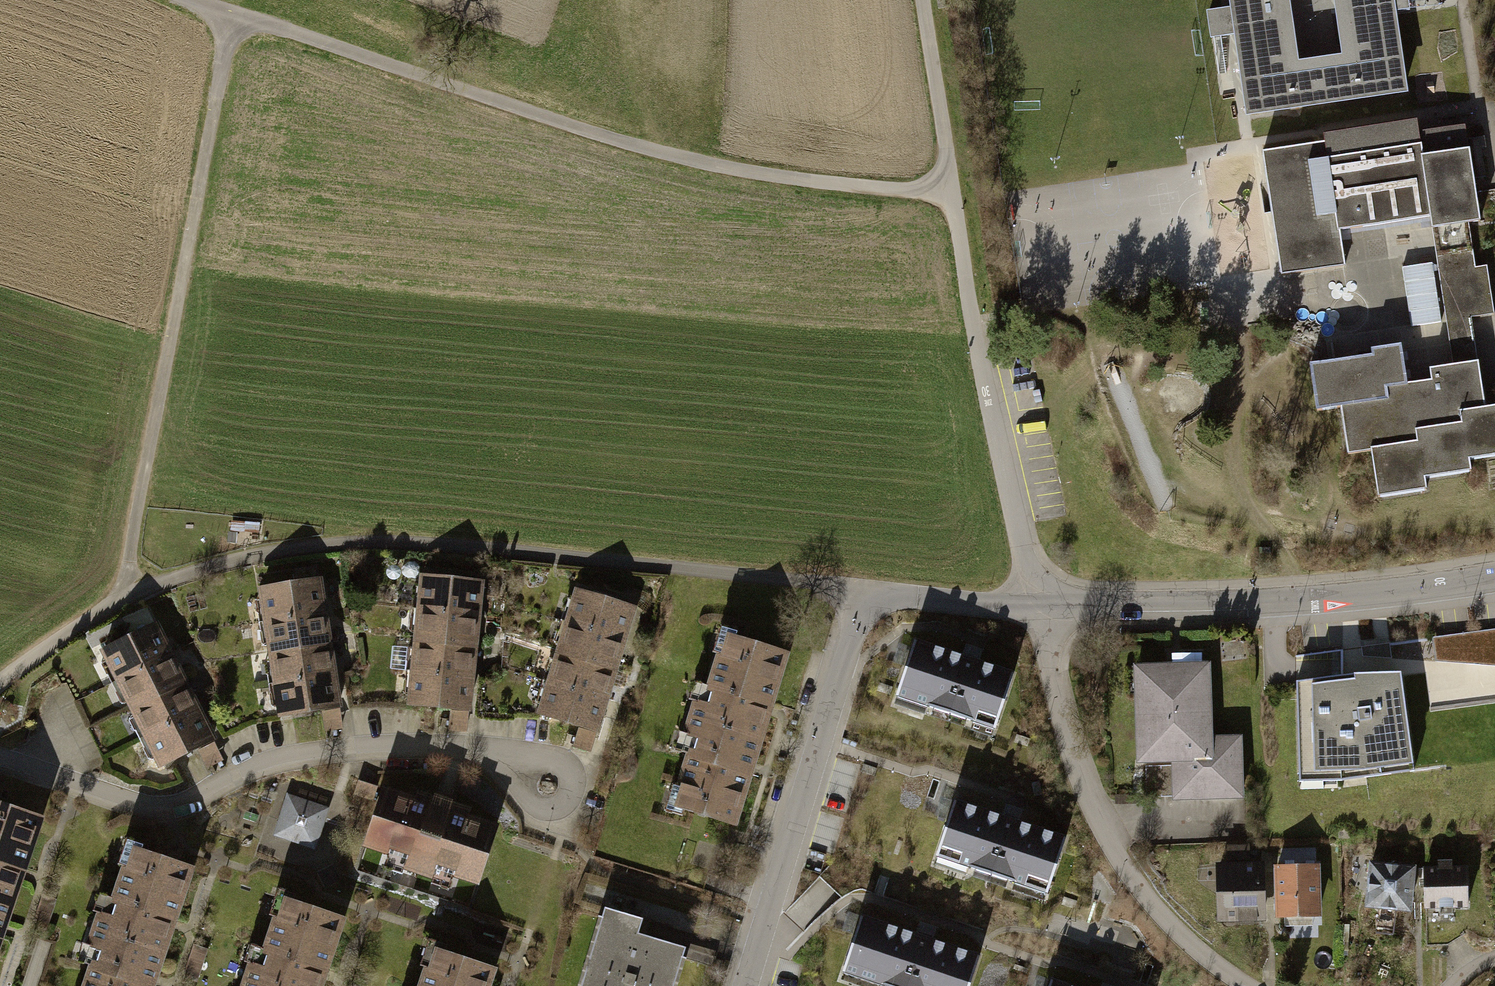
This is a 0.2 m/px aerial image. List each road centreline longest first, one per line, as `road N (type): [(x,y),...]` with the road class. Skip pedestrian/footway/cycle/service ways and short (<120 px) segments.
road 1 (residential): [(0,680),(145,590),(311,546),(431,541),(865,589)]
road 2 (track): [(952,188),(799,179),(683,157),(197,0)]
road 3 (track): [(122,601),(230,11)]
road 4 (residential): [(0,757),(156,805),(184,801),(260,762),(349,746),(470,745),(529,770)]
road 5 (residential): [(1494,577),(1260,602),(1037,604)]
road 6 (residential): [(1037,604),(1070,742),(1106,829),(1173,926),(1247,985)]
road 7 (residential): [(744,985),(865,589)]
road 8 (track): [(1309,599),(1237,475),(1235,311)]
road 9 (residential): [(1037,604),(981,361)]
road 10 (track): [(952,188),(924,0)]
road 11 (track): [(981,361),(952,188)]
road 12 (residential): [(865,589),(1037,604)]

